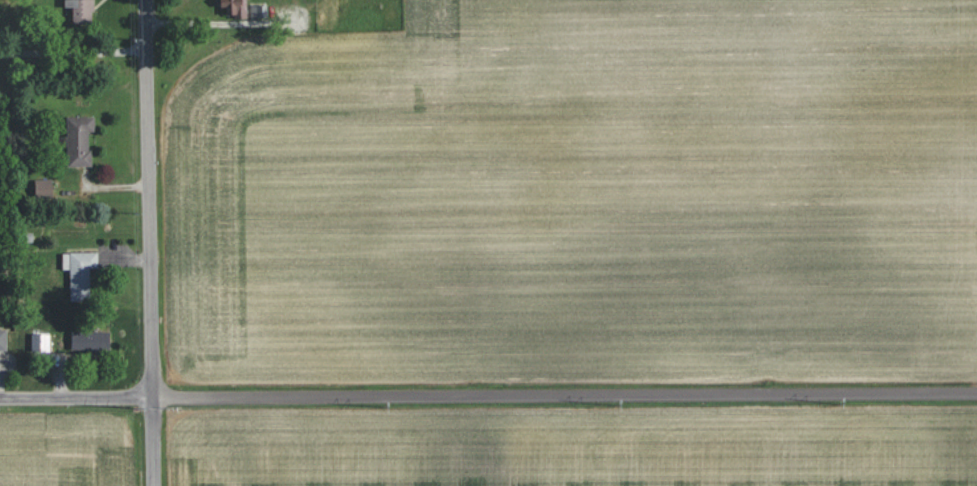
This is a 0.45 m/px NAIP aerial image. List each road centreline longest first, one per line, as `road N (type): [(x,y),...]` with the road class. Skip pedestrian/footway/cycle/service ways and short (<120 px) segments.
road 1 (residential): [(0,398),(976,392)]
road 2 (secondary): [(150,485),(142,0)]

